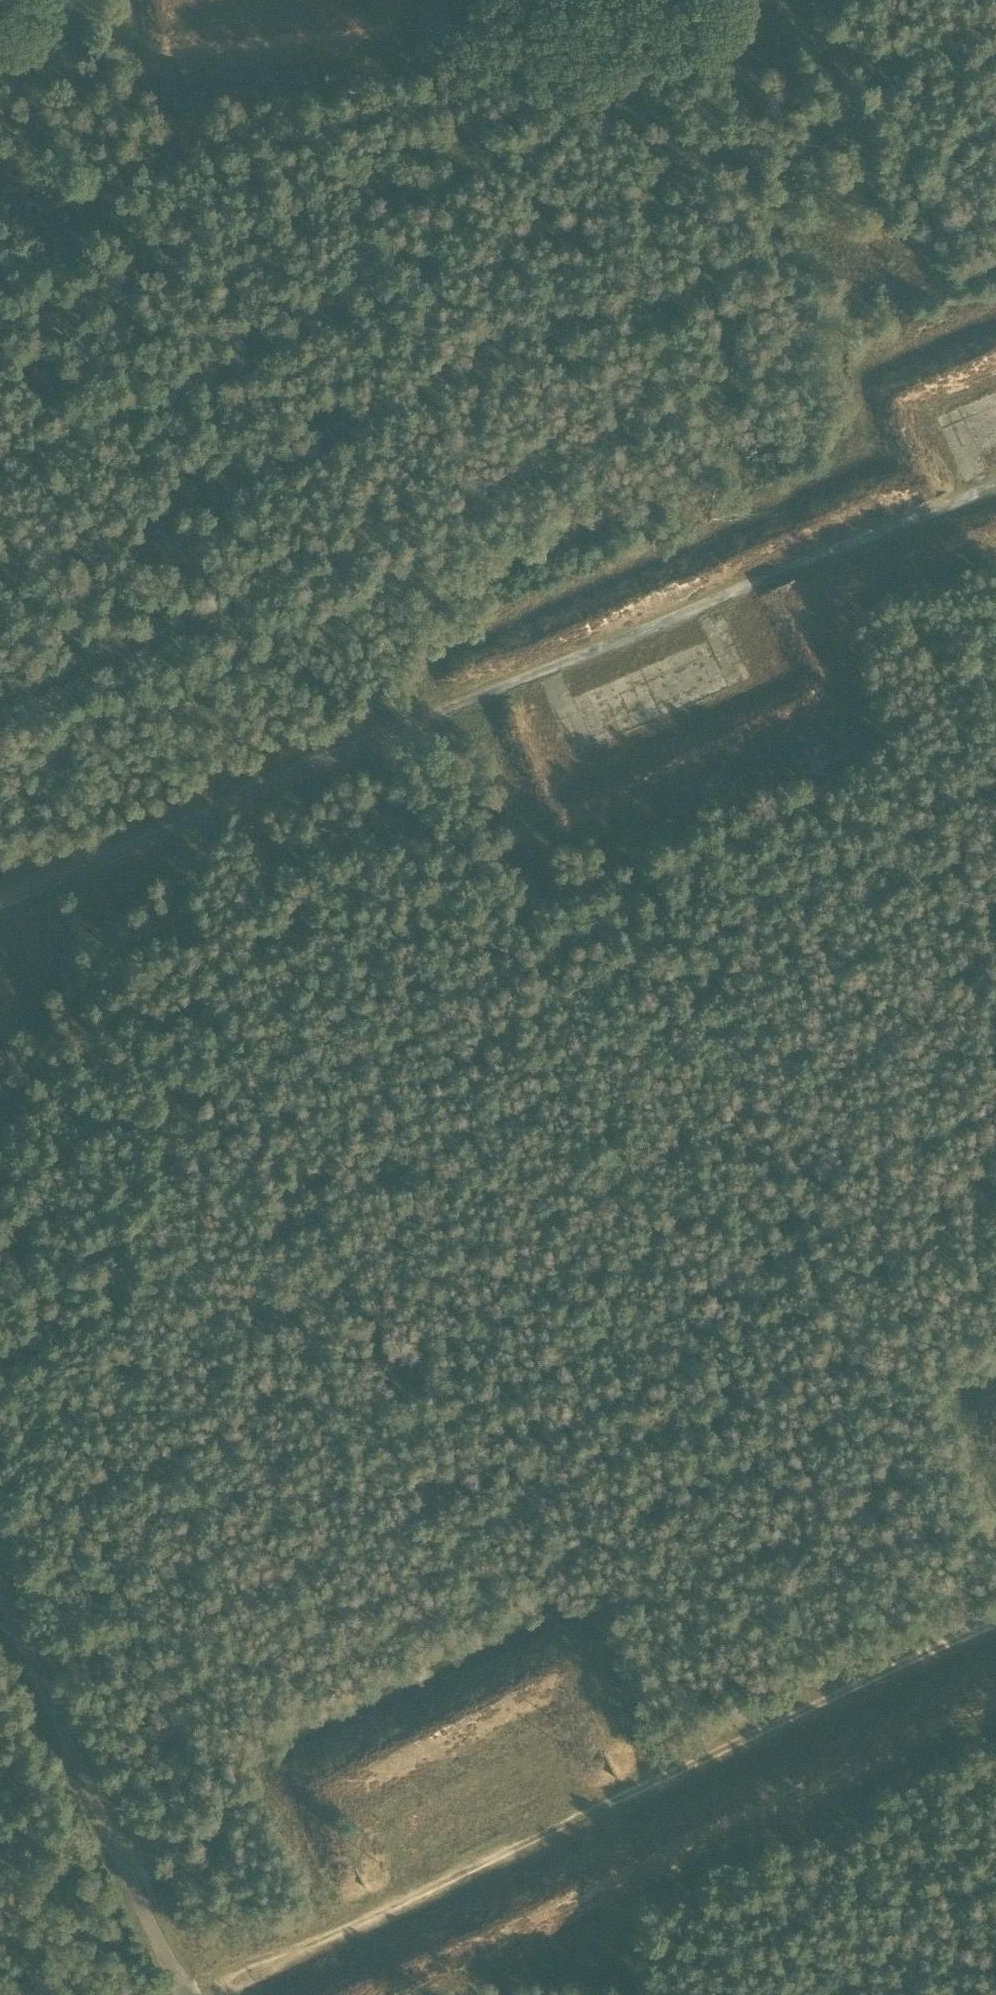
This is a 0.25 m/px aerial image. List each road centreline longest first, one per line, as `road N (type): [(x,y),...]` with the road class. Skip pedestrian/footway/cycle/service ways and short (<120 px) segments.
road 1 (track): [(995,488),(0,893)]
road 2 (track): [(995,1621),(211,1994)]
road 3 (track): [(184,1994),(0,1587)]

